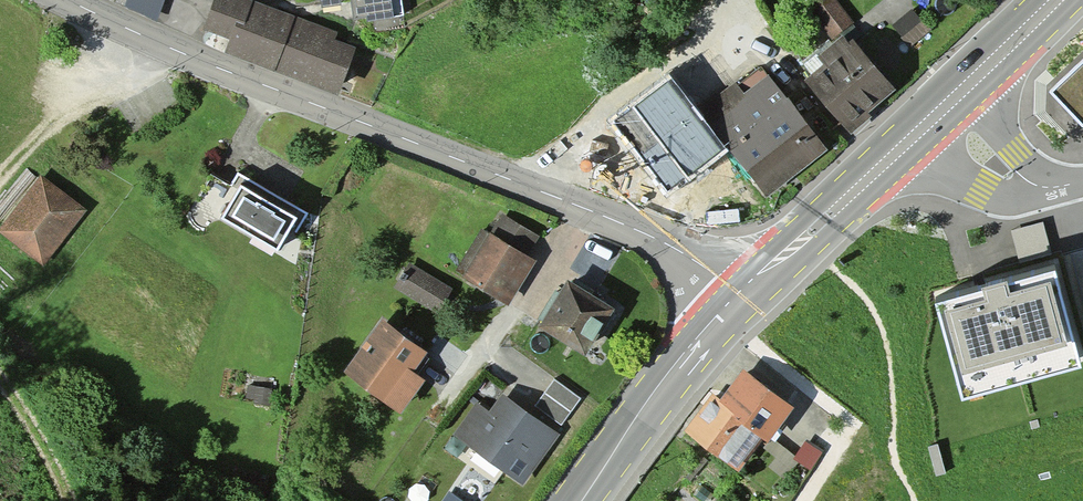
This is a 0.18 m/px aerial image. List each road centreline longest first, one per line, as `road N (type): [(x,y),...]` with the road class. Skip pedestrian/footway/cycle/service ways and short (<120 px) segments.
road 1 (tertiary): [(746,293),(690,255),(590,210),(281,93),(65,0)]
road 2 (primary): [(746,293),(844,187),(1041,0)]
road 3 (primary): [(610,463),(746,293)]
road 4 (track): [(139,35),(0,180)]
road 5 (track): [(0,357),(72,500)]

